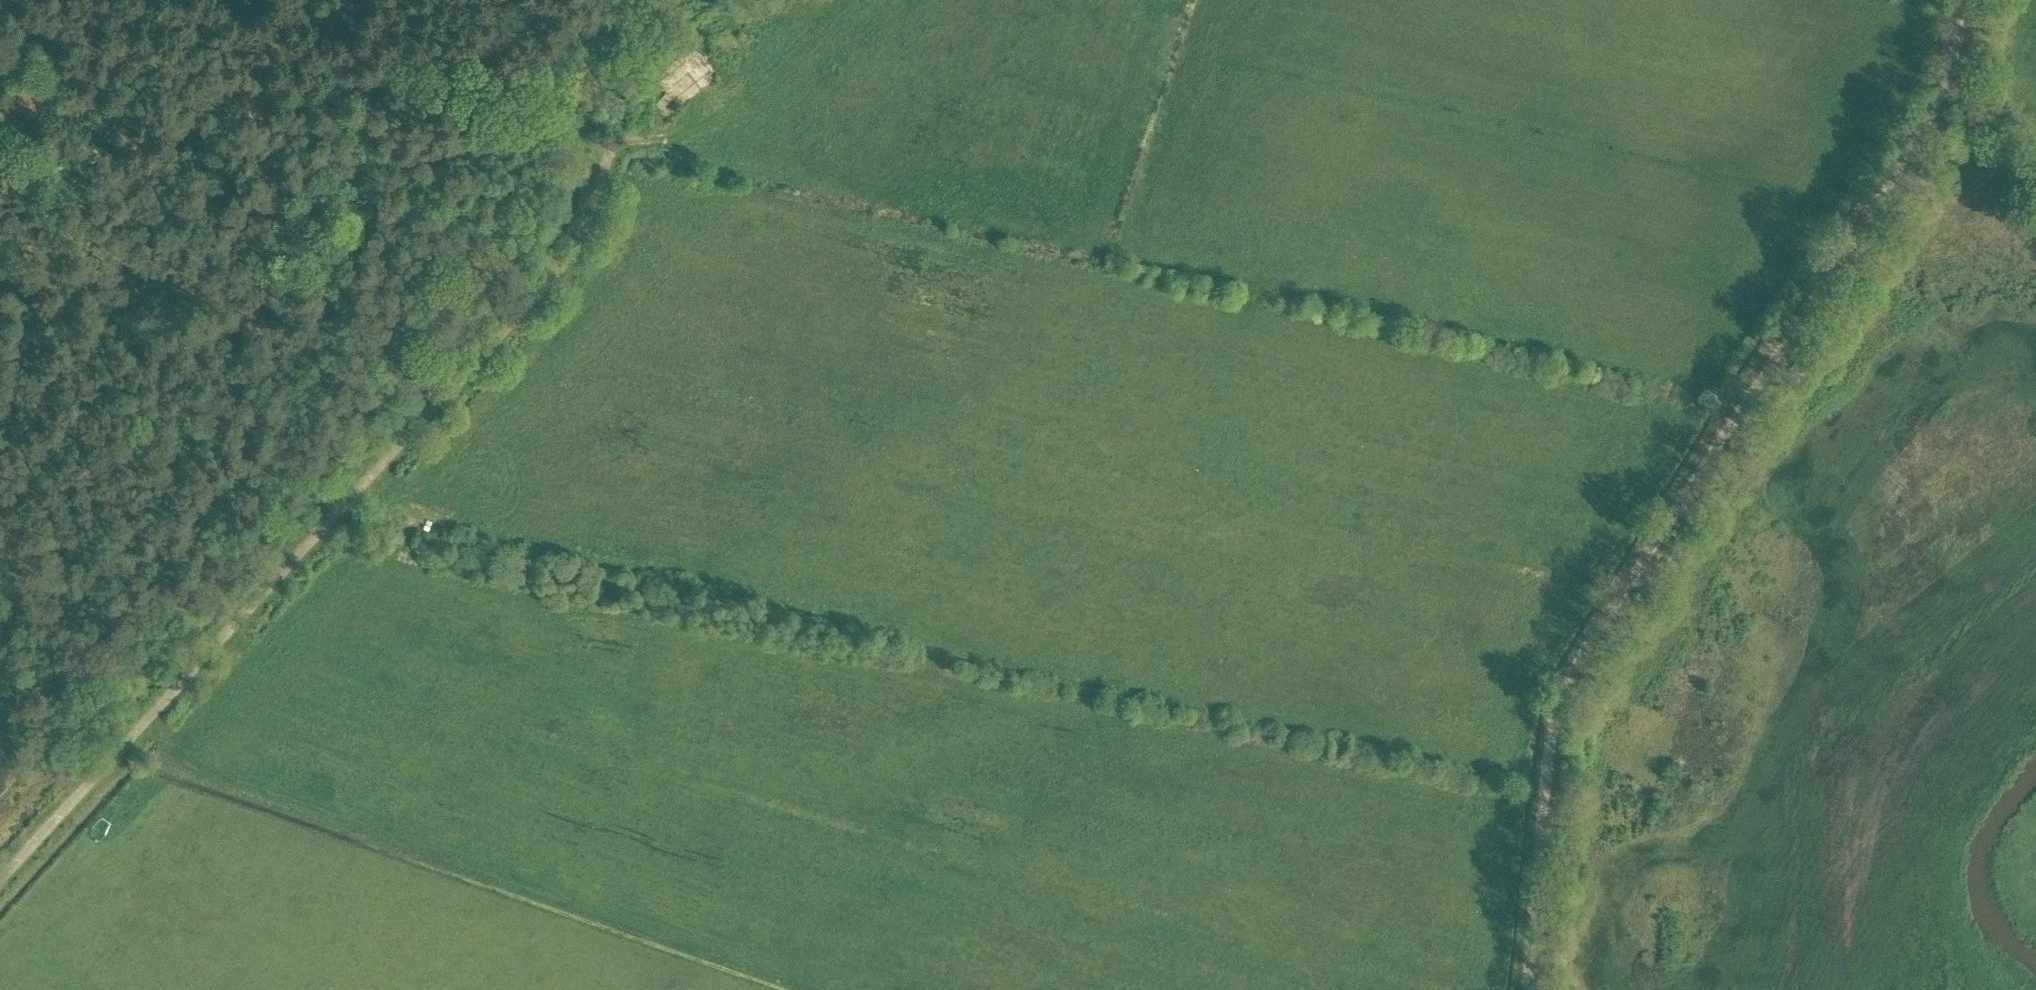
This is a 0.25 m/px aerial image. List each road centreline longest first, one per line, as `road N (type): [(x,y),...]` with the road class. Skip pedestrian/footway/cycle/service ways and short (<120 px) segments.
road 1 (track): [(1520,989),(1559,702),(1919,119),(1940,81),(1959,0)]
road 2 (unclassified): [(0,881),(568,255),(599,191),(606,143)]

